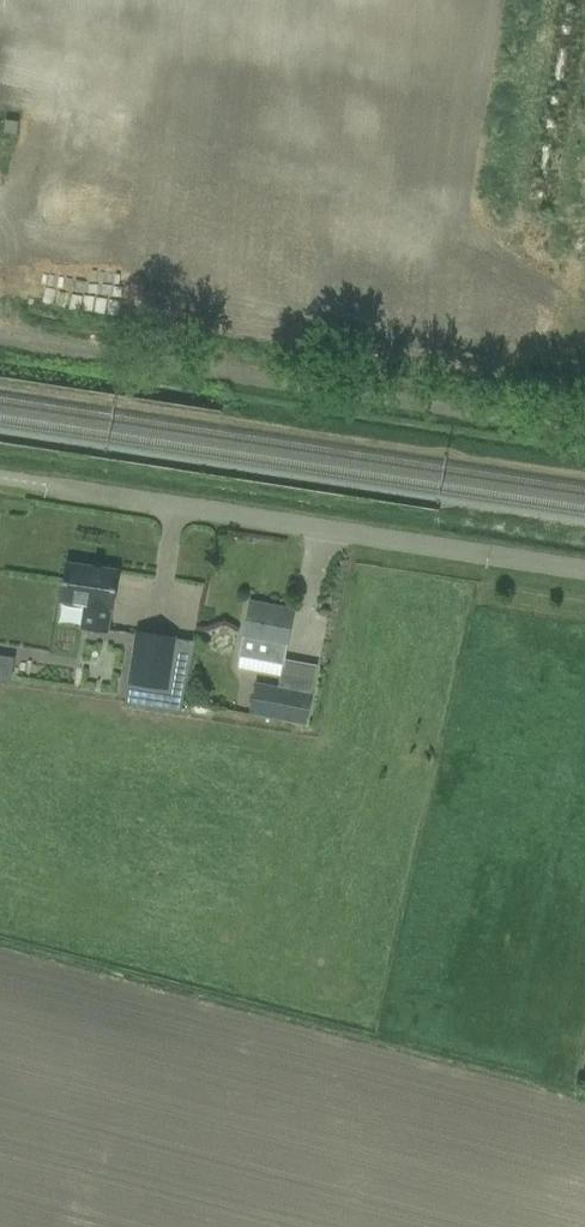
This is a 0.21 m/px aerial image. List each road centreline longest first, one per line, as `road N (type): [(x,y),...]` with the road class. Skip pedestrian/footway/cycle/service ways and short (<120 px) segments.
road 1 (unclassified): [(584,431),(0,340)]
road 2 (unclassified): [(584,573),(47,489)]

